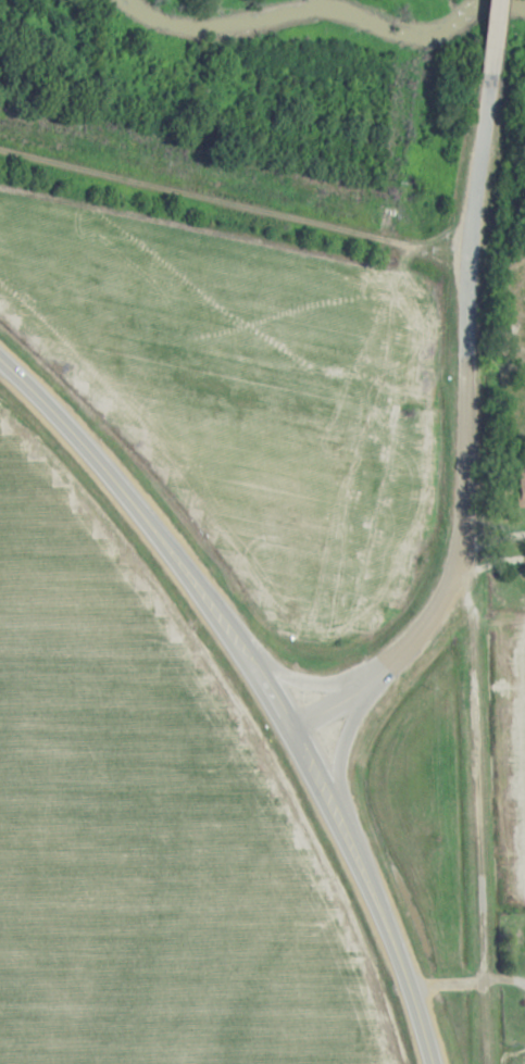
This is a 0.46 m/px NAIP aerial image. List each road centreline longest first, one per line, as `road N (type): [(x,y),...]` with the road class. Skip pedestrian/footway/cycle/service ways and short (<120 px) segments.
road 1 (secondary): [(430,1063),(392,944),(332,801),(277,705),(135,503),(0,358)]
road 2 (tertiary): [(301,746),(415,634),(452,562),(462,310),(494,0)]

